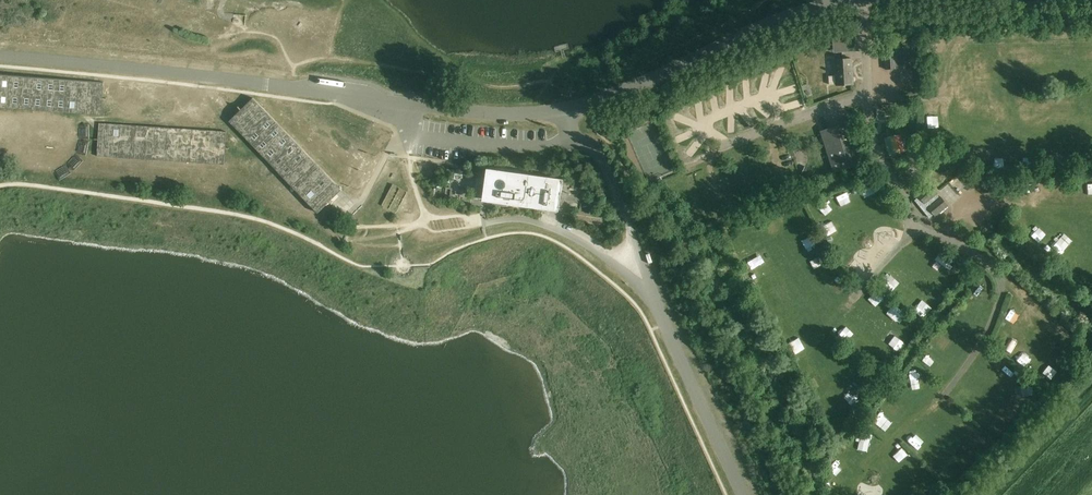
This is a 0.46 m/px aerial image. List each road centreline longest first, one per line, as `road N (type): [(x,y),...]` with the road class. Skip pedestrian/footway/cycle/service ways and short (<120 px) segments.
road 1 (unclassified): [(400,107),(566,109),(837,0)]
road 2 (unclassified): [(400,107),(339,91),(0,59)]

